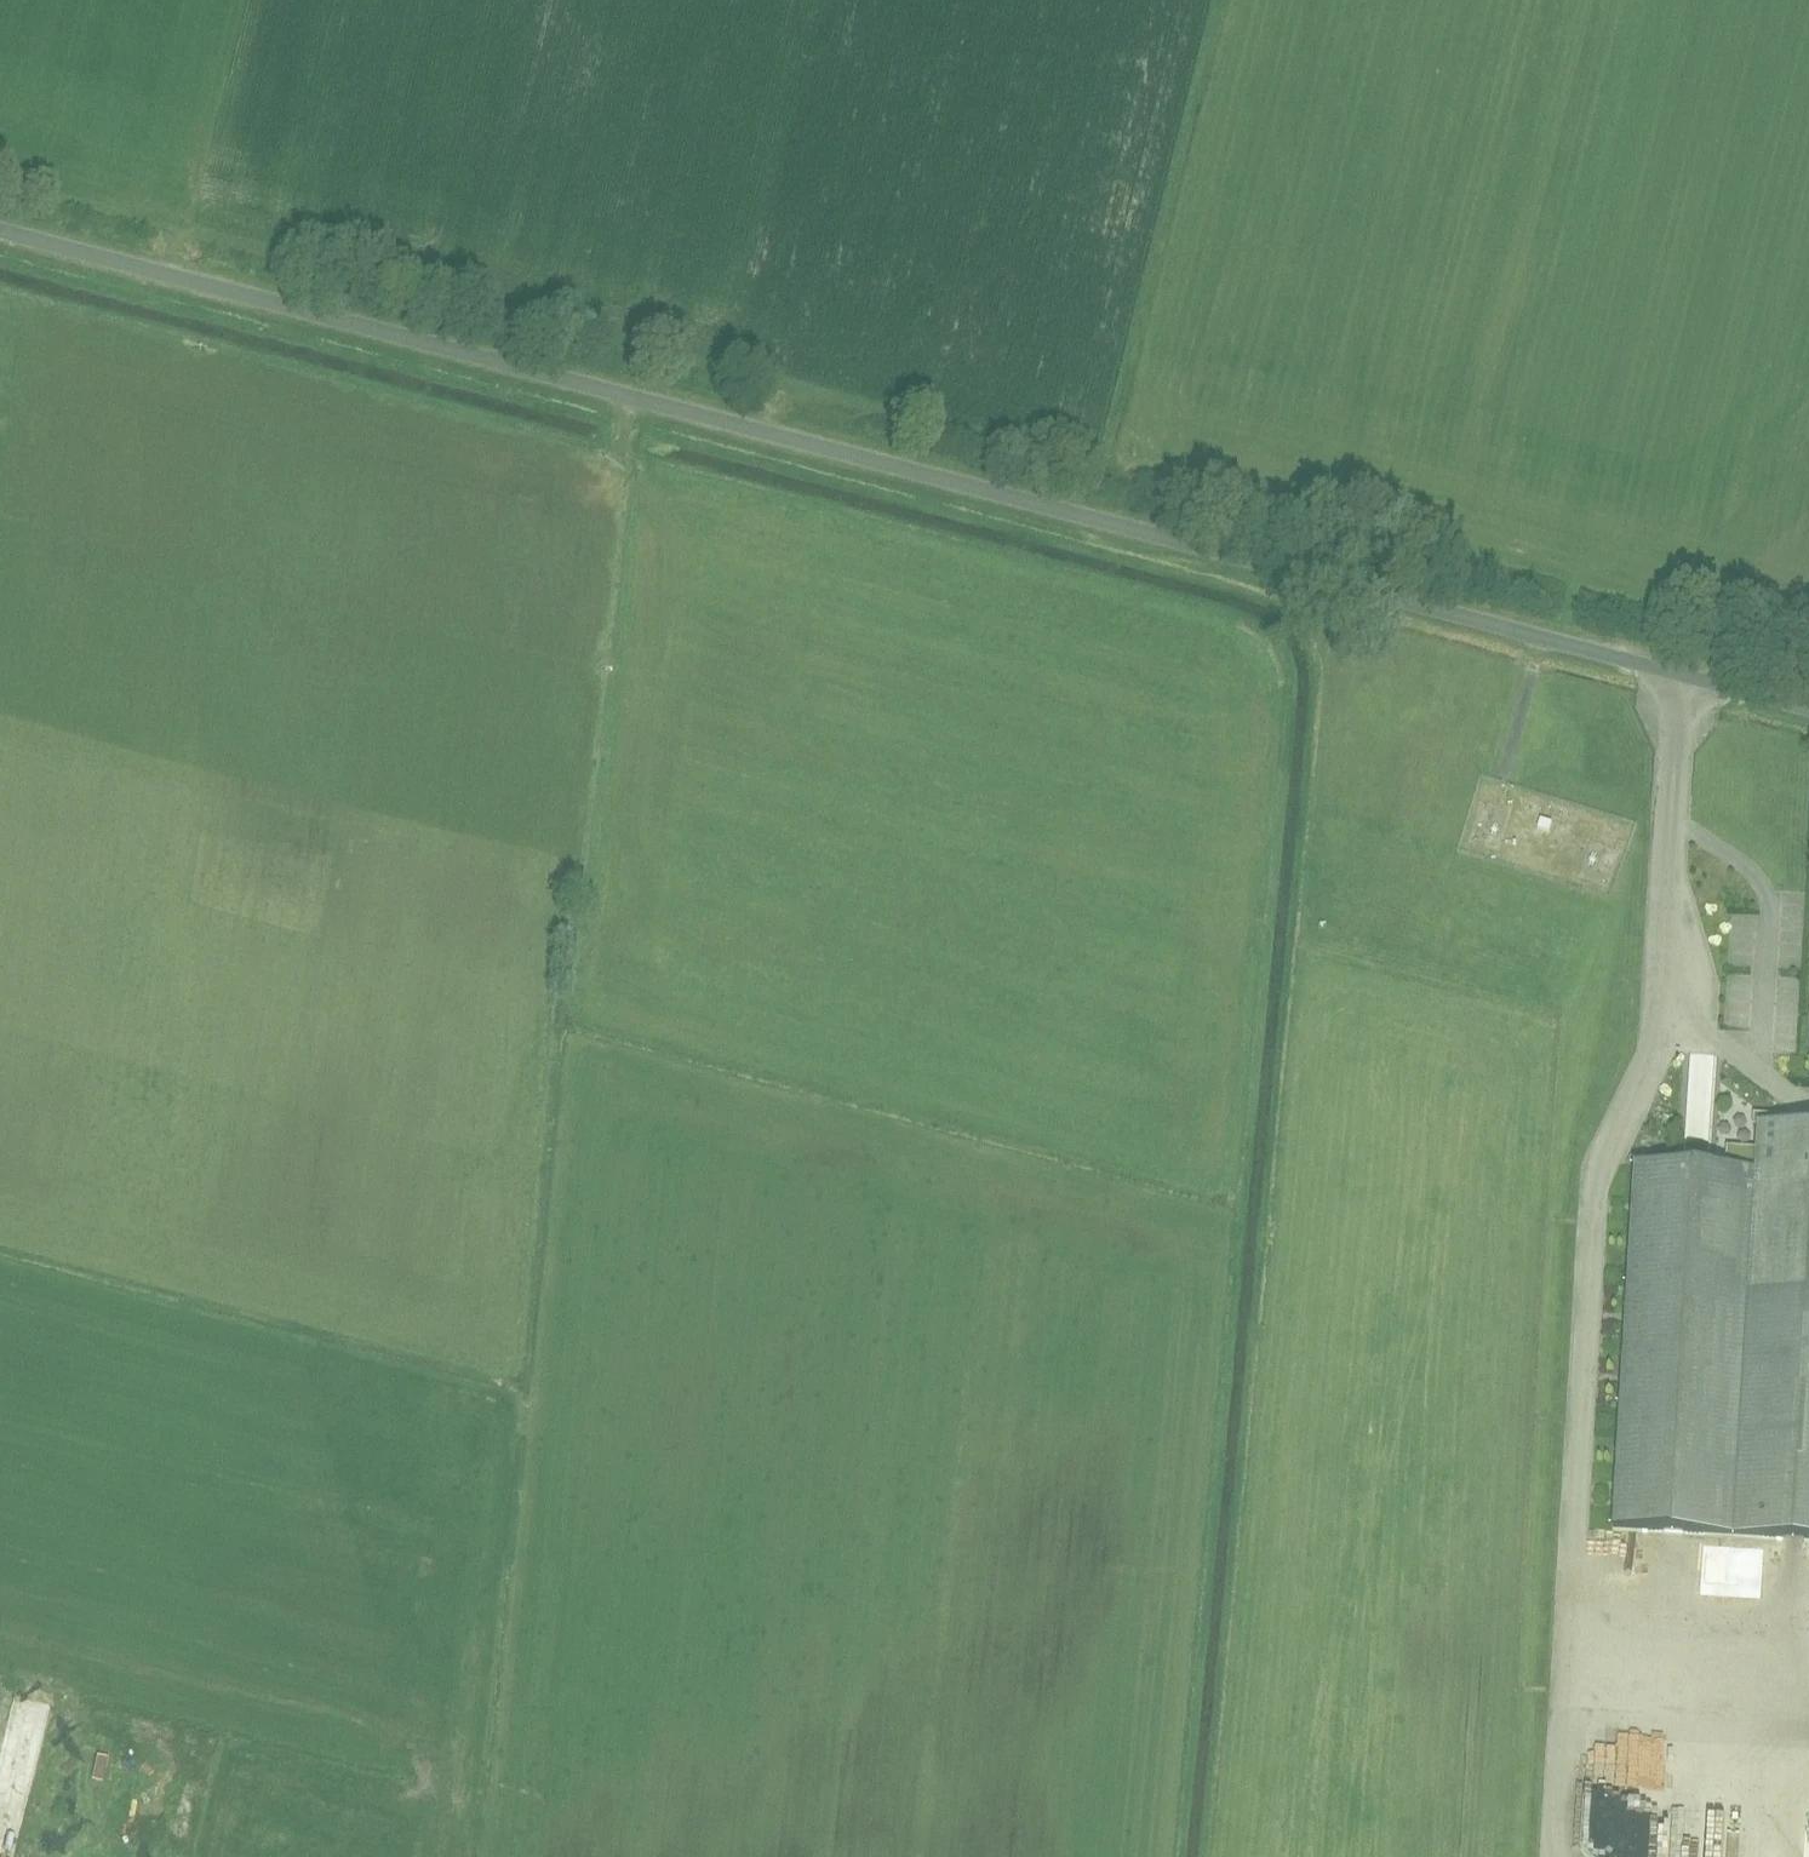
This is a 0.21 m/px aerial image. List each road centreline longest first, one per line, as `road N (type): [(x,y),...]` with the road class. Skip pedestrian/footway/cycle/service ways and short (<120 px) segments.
road 1 (unclassified): [(1808,707),(0,228)]

